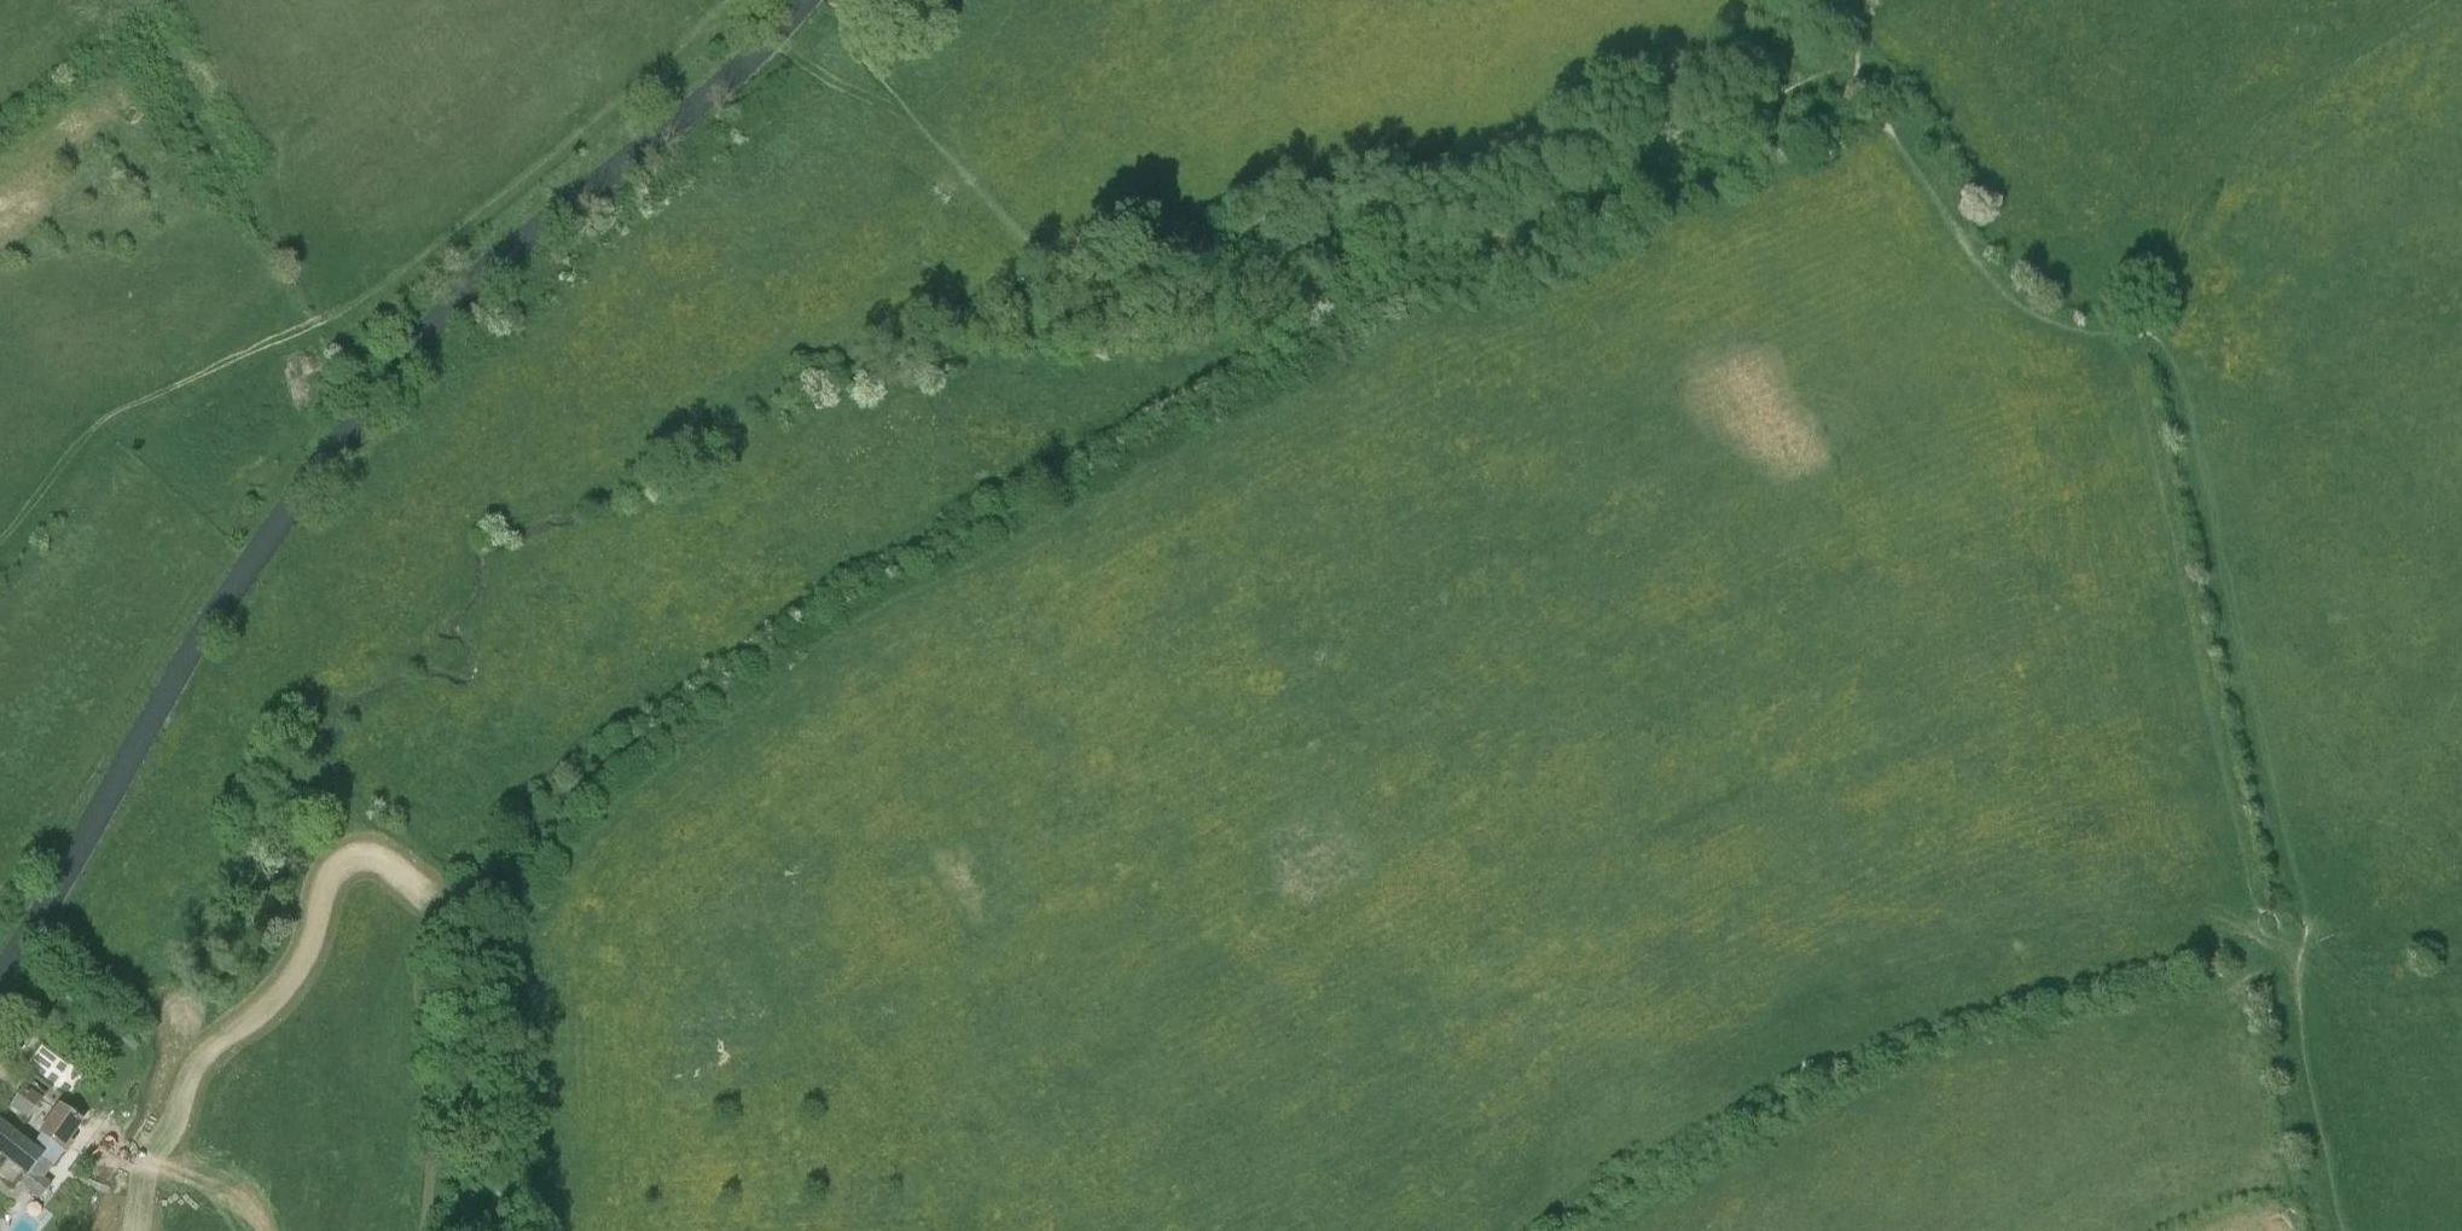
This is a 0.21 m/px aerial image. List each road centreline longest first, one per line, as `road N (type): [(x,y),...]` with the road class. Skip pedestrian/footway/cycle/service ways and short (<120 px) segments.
road 1 (unclassified): [(766,0),(474,238),(353,378),(181,628),(0,937)]
road 2 (track): [(416,211),(672,0)]
road 3 (track): [(196,326),(130,354),(0,505)]
road 4 (track): [(196,326),(416,211)]

